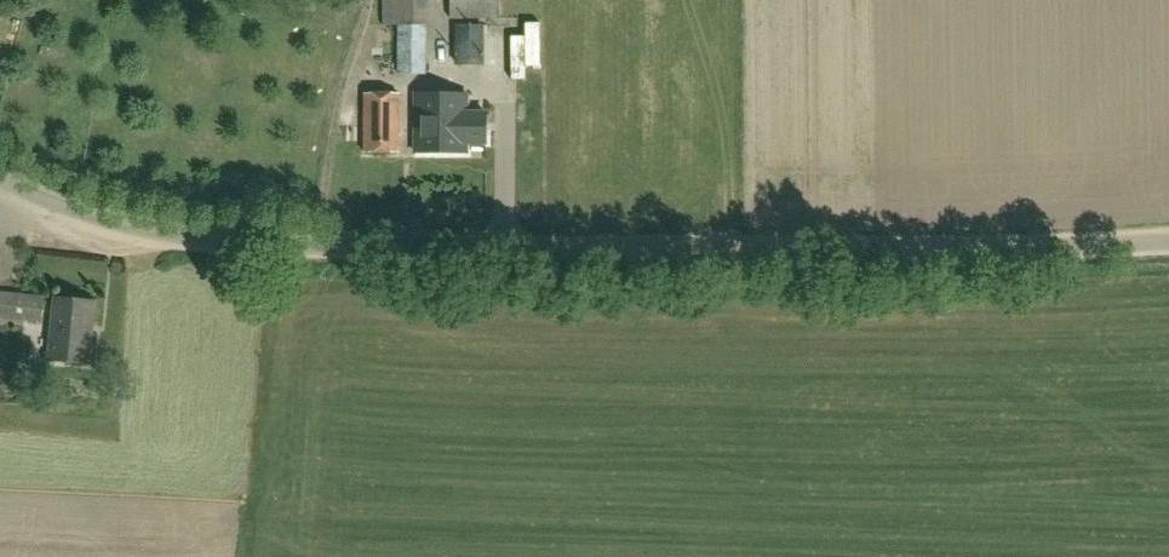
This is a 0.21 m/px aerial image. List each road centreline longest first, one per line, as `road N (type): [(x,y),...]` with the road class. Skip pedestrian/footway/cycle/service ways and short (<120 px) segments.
road 1 (unclassified): [(0,173),(116,223),(257,244),(884,252),(1168,239)]

